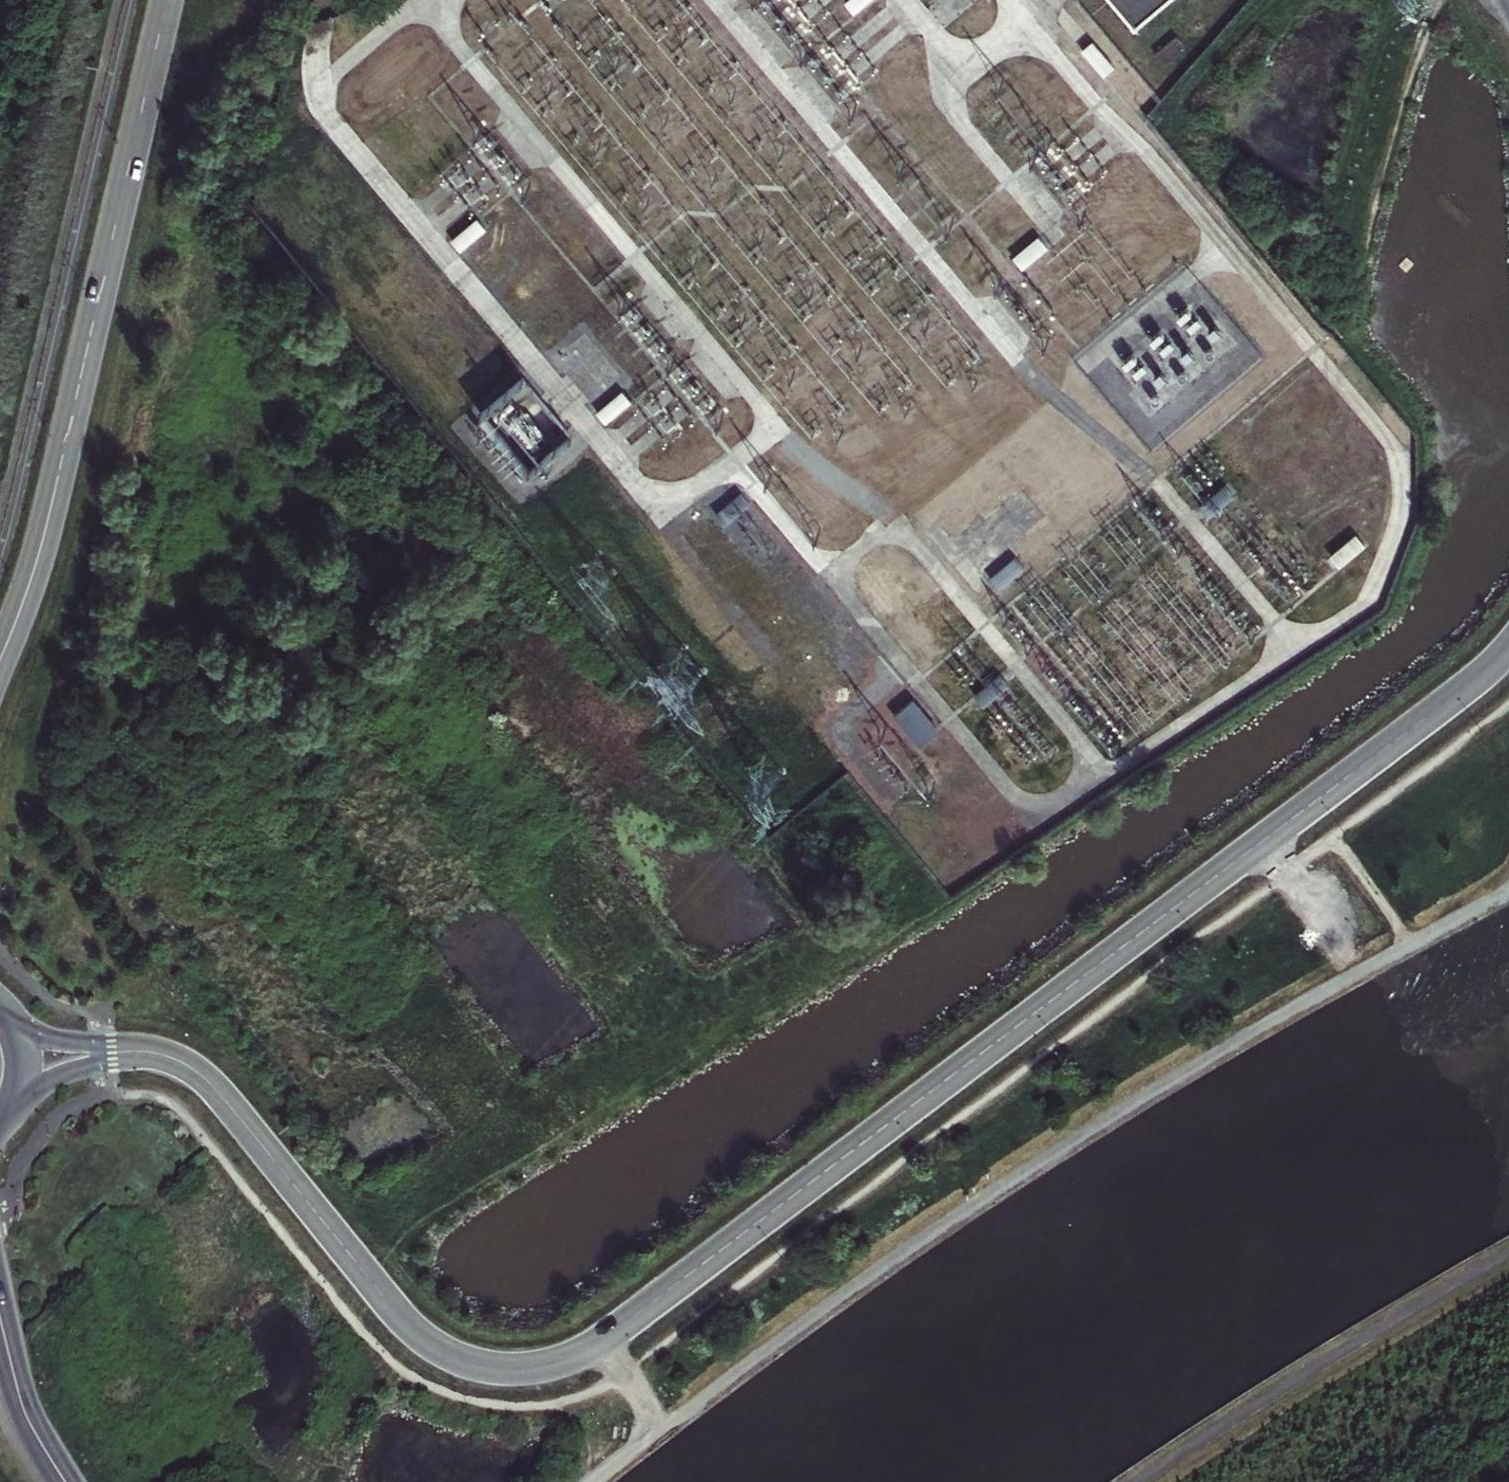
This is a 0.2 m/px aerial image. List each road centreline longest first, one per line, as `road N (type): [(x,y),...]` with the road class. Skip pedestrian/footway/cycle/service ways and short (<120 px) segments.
road 1 (unclassified): [(1508,648),(608,1337),(554,1361),(485,1365),(413,1329),(217,1089),(173,1058),(132,1052)]
road 2 (tertiary): [(167,0),(42,541),(0,657)]
road 3 (tertiary): [(63,1481),(24,1413),(0,1323)]
road 4 (unclassified): [(6,1115),(55,1078),(132,1052)]
road 5 (unclassified): [(132,1052),(42,1039),(11,1024)]

